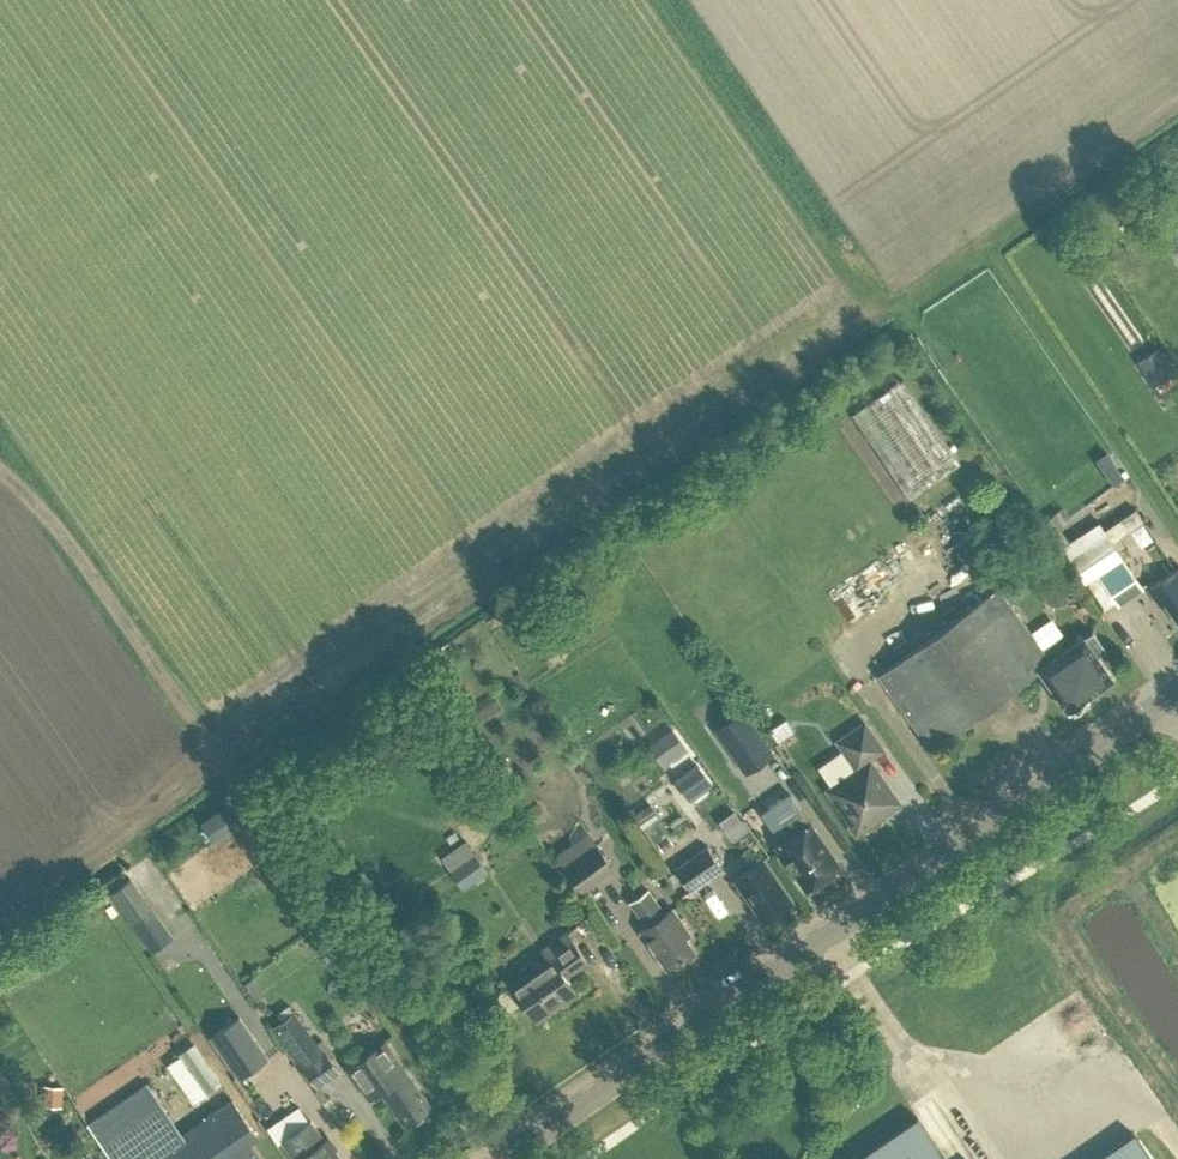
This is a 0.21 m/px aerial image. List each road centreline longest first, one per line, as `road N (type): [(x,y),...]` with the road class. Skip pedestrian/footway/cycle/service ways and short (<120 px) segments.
road 1 (tertiary): [(499,1158),(1177,690)]

